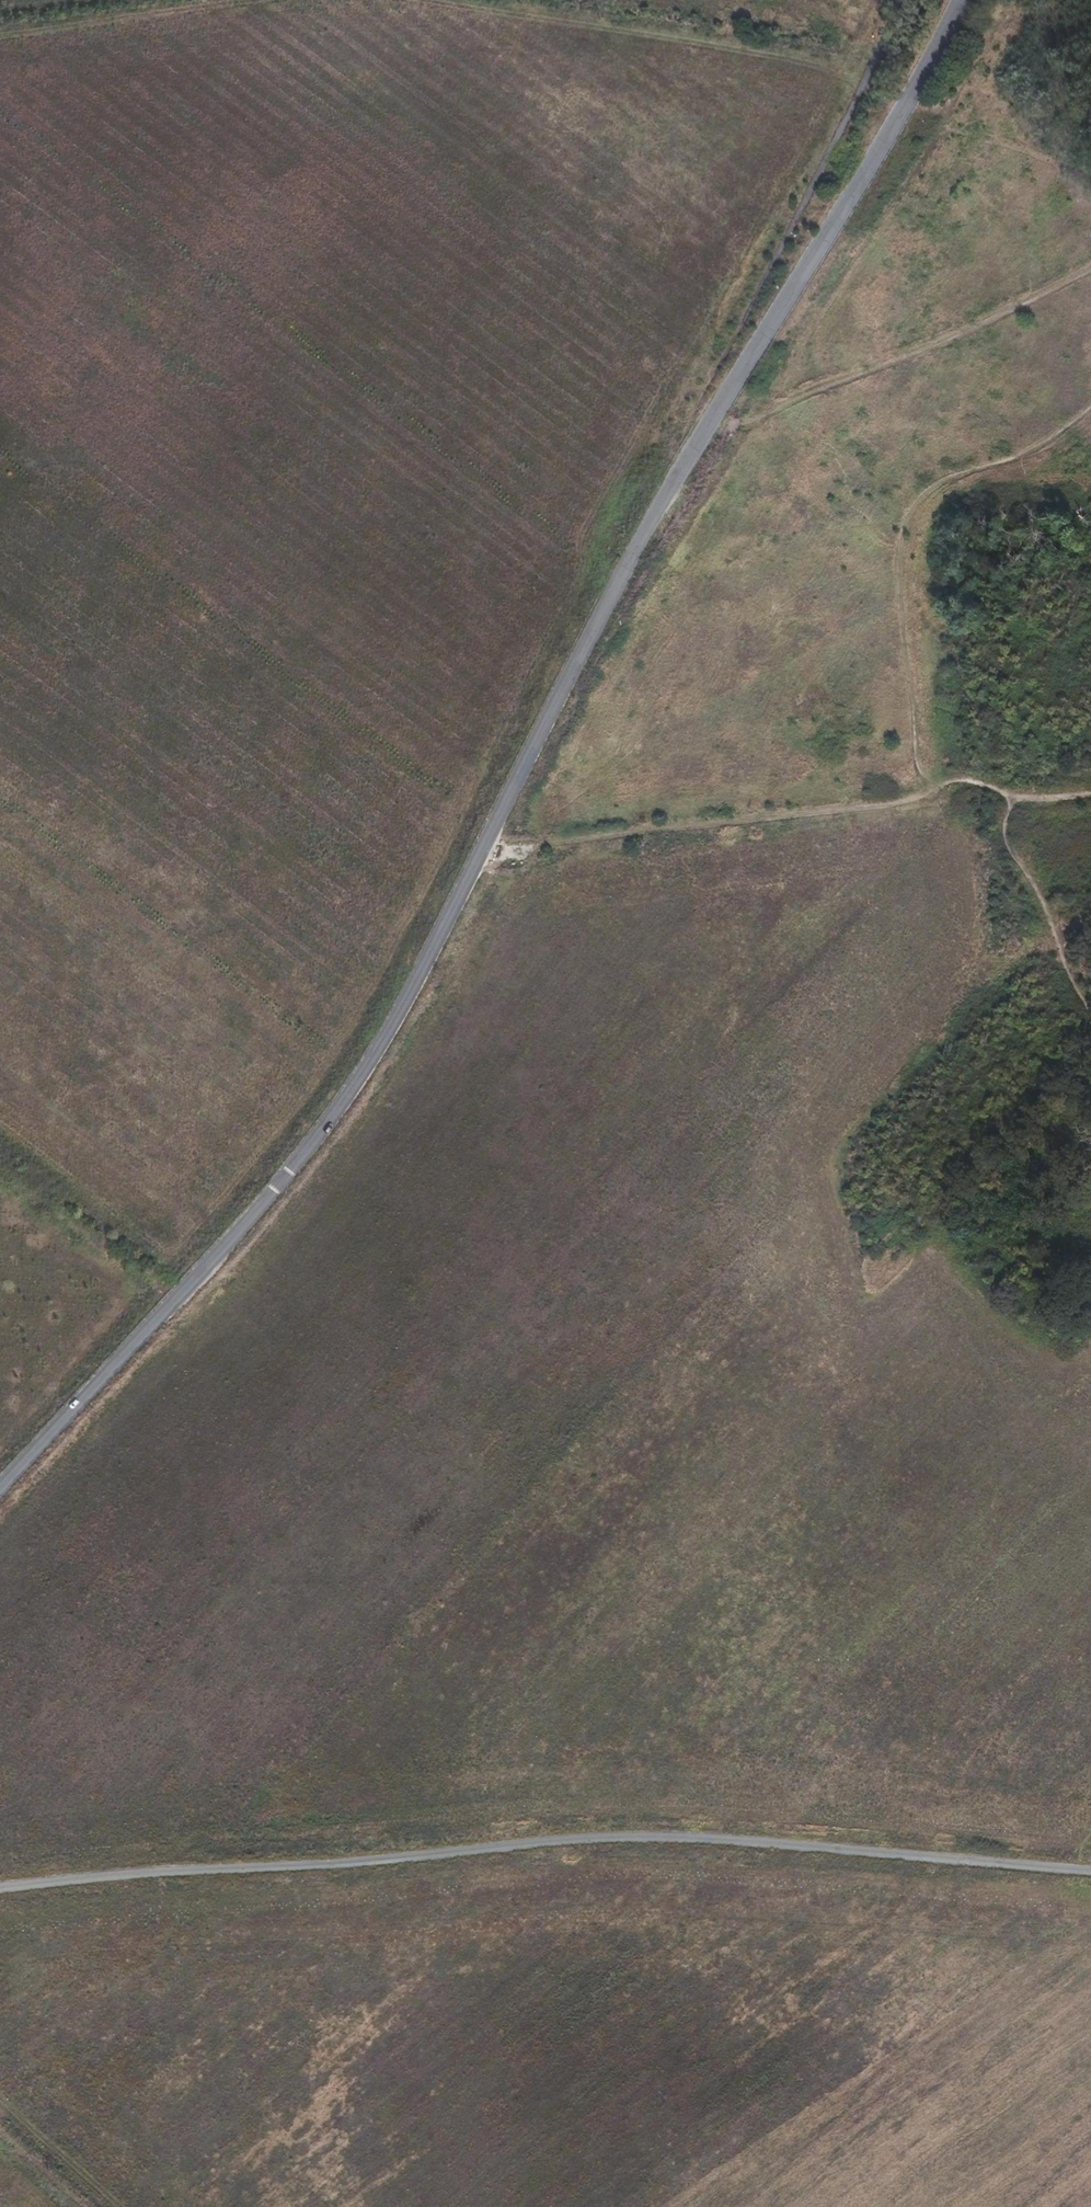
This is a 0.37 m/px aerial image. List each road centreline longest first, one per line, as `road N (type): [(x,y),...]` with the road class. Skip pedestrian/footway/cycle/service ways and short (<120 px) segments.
road 1 (tertiary): [(0,1494),(186,1295),(355,1090),(687,452),(926,72),(960,0)]
road 2 (track): [(0,1888),(616,1836),(1090,1872)]

